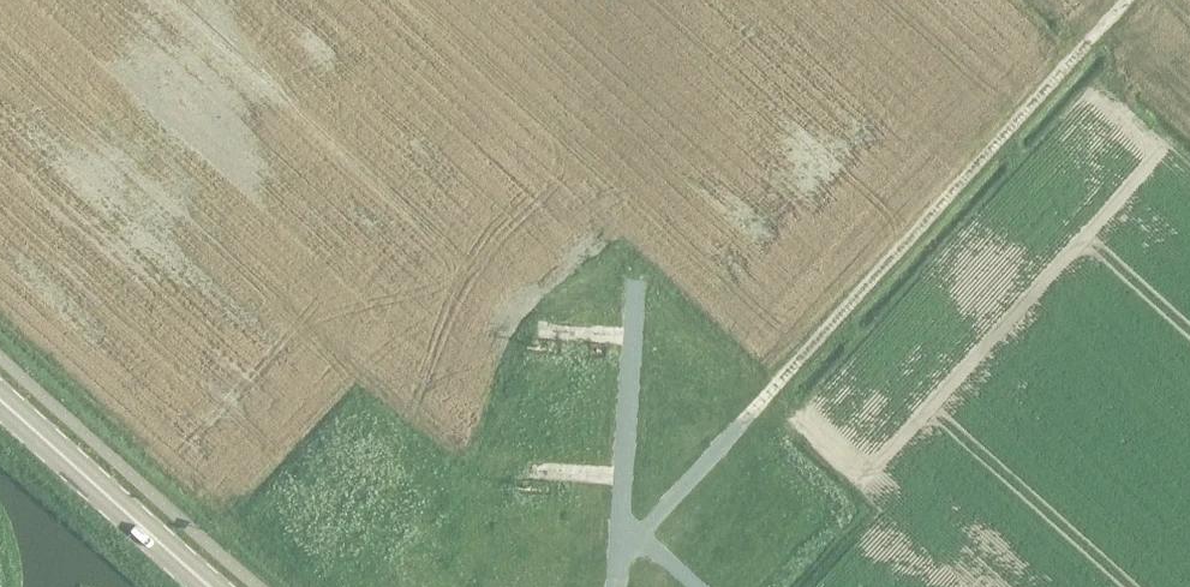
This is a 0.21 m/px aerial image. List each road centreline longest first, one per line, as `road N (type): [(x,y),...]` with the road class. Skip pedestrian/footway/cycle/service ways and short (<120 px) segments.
road 1 (secondary): [(210,586),(0,399)]

